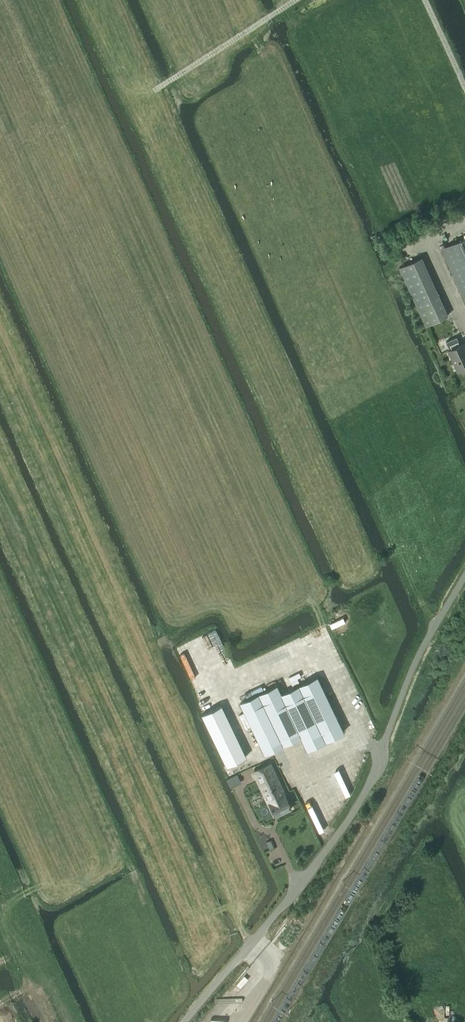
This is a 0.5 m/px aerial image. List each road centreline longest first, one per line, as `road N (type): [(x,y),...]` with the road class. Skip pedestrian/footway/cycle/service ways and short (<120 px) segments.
road 1 (unclassified): [(184,1021),(360,802),(402,694),(464,576)]
road 2 (track): [(293,0),(161,85)]
road 3 (track): [(464,318),(430,242),(464,226)]

